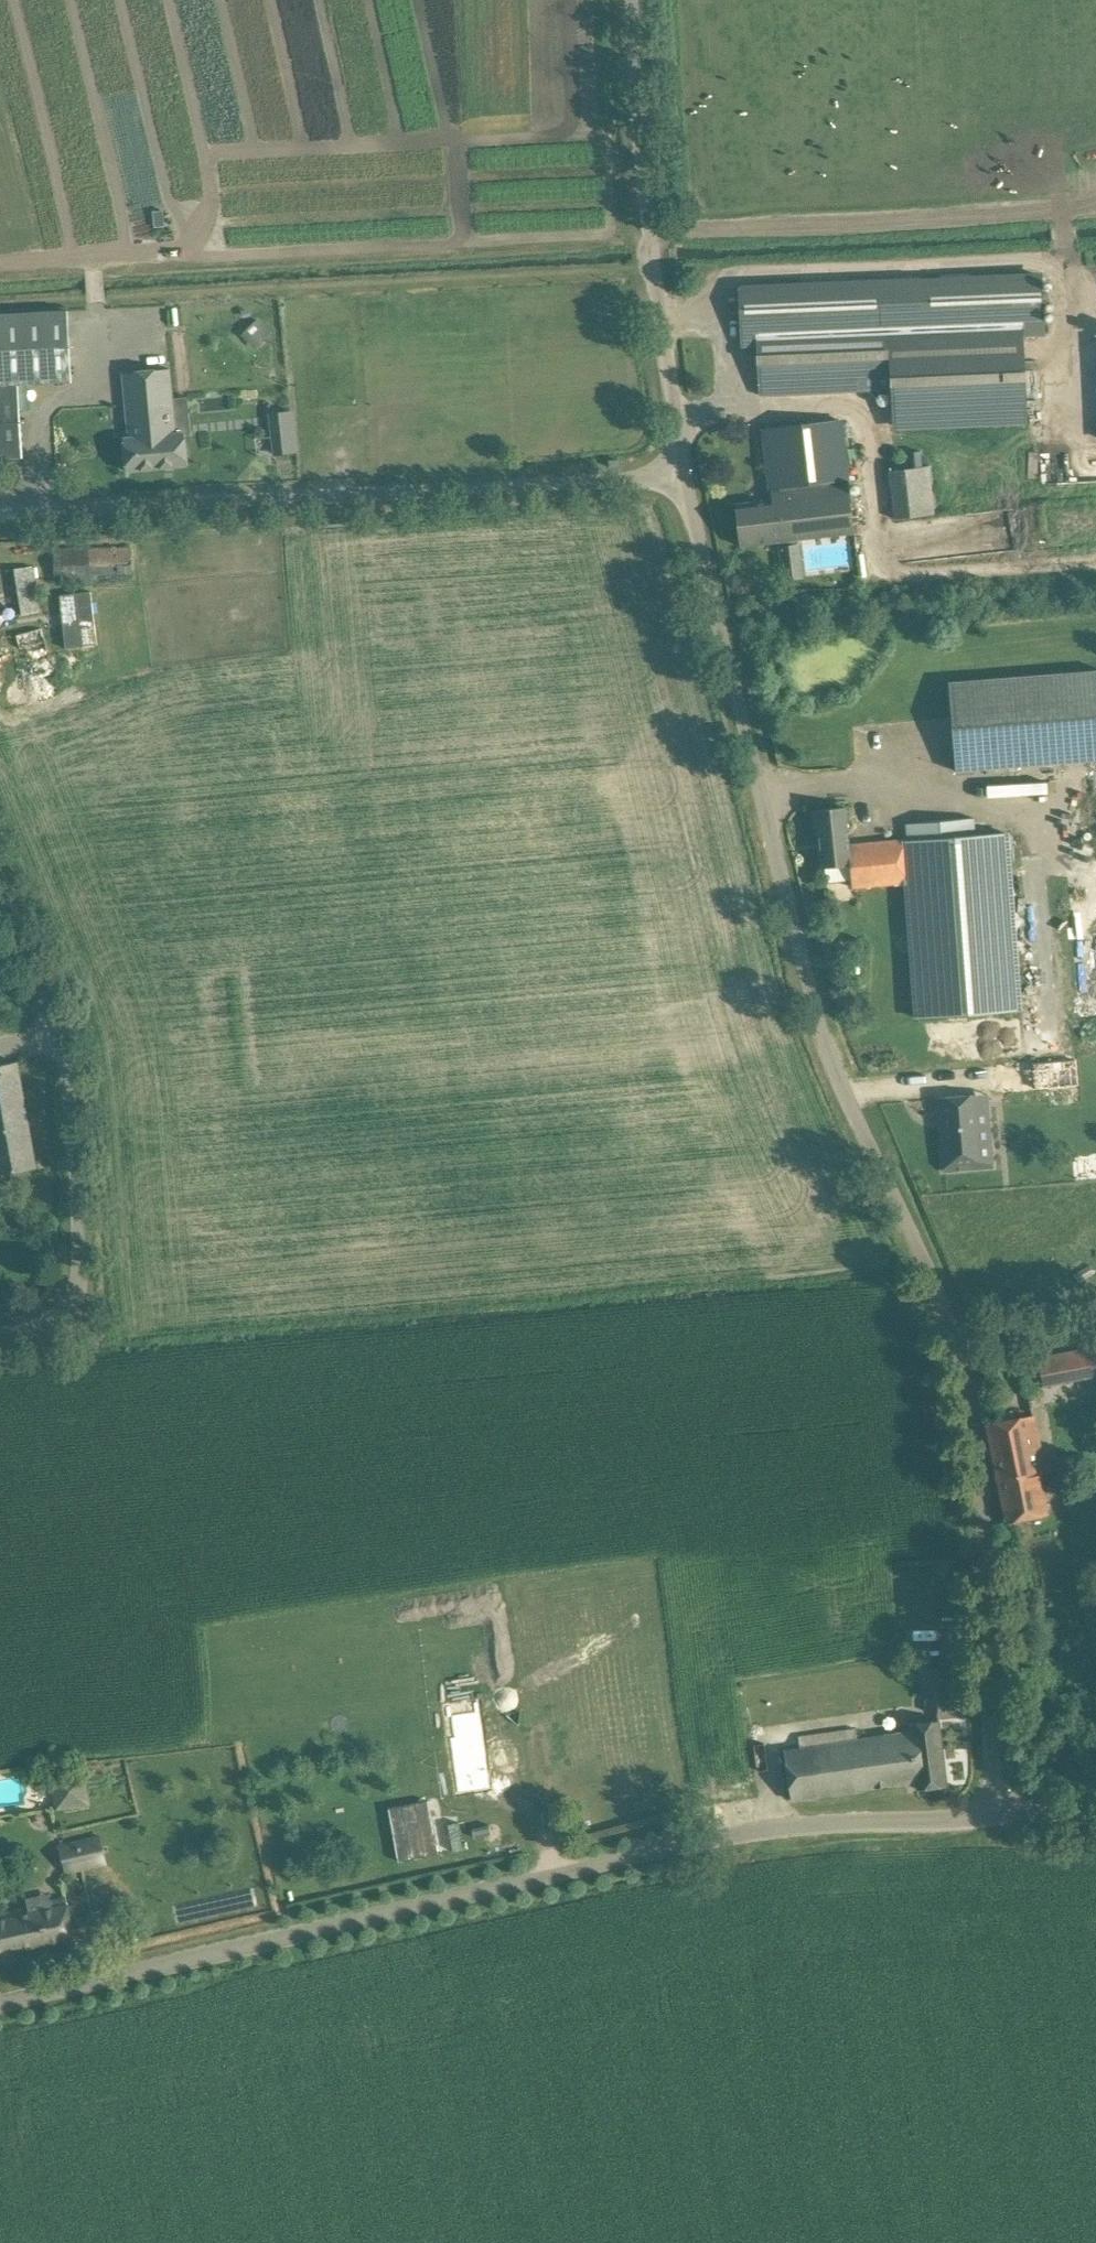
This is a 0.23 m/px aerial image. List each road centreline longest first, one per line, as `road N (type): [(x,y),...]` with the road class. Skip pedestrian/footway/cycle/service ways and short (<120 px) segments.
road 1 (unclassified): [(992,1806),(980,1509),(952,1351),(926,1258),(838,1092),(815,1023),(681,482)]
road 2 (unclassified): [(0,2009),(731,1839),(992,1806)]
road 3 (unclassified): [(0,510),(681,482)]
road 4 (unclassified): [(0,1335),(48,1330),(76,1309),(79,1257),(70,1086),(54,1011),(0,881)]
road 5 (unclassified): [(681,482),(644,219),(636,0)]

